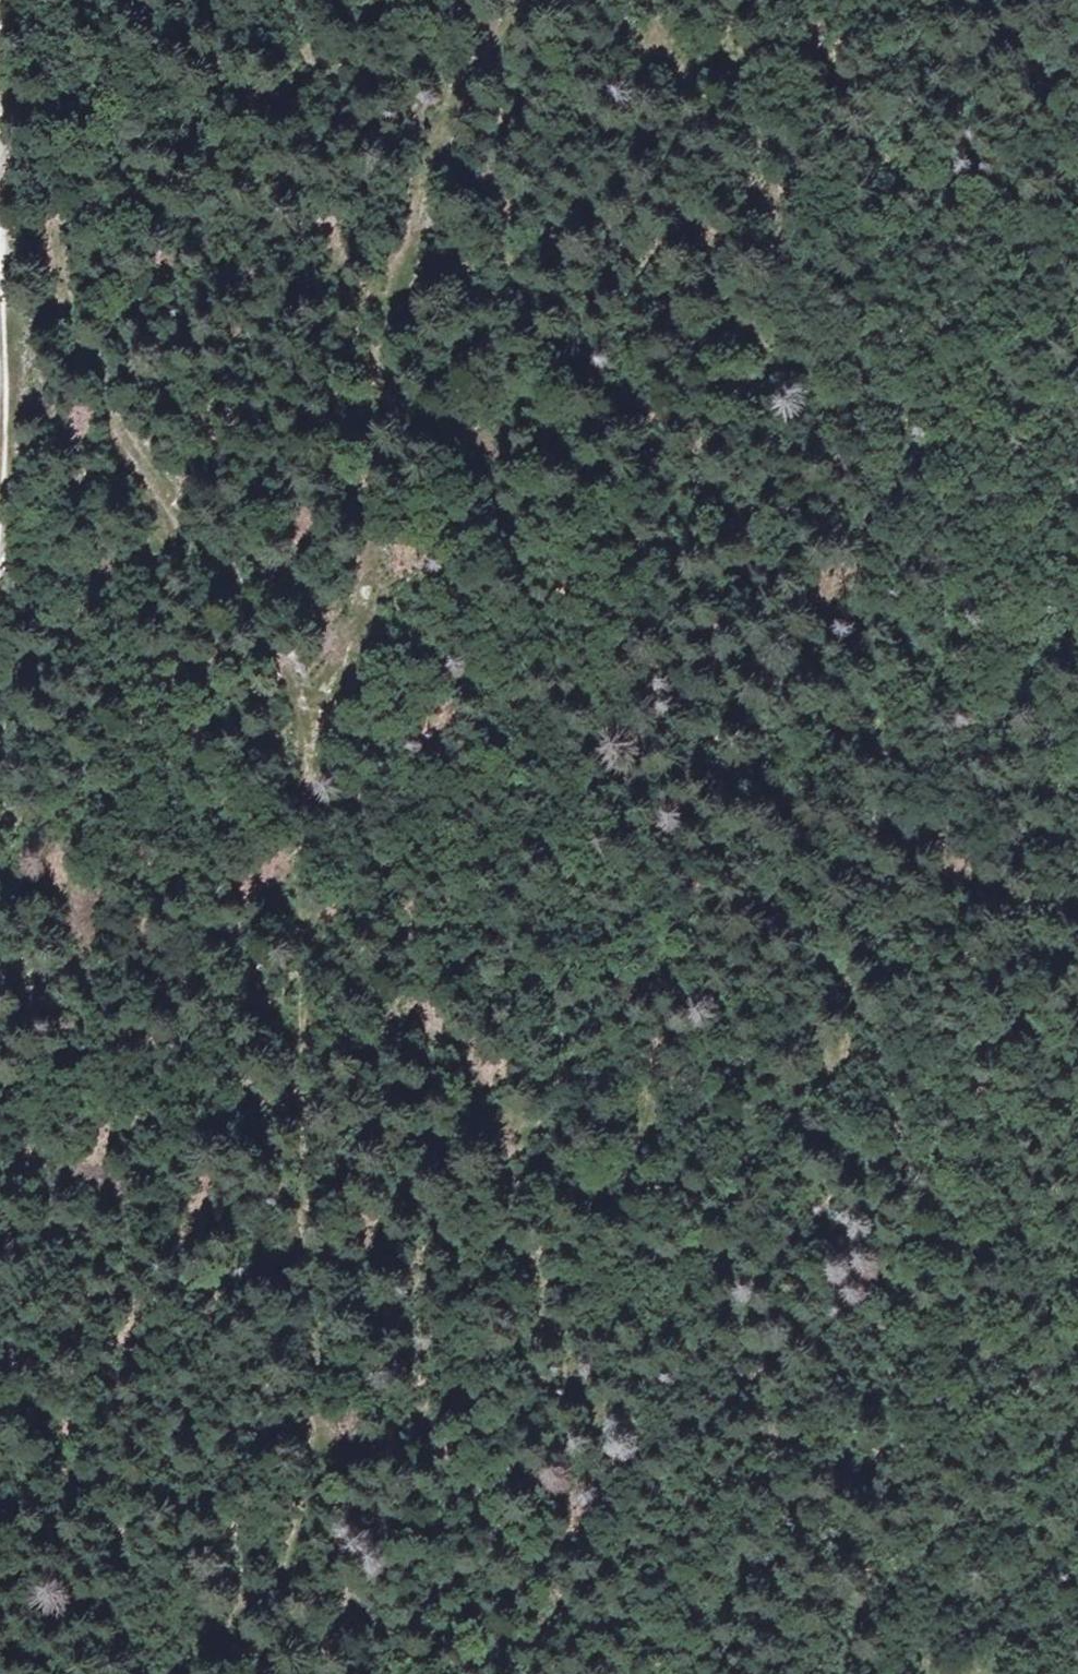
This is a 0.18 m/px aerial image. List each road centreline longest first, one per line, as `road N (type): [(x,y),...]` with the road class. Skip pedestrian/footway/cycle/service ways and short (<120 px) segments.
road 1 (track): [(0,104),(84,342),(168,503),(312,687),(351,671),(380,585),(400,305),(460,109),(535,0)]

